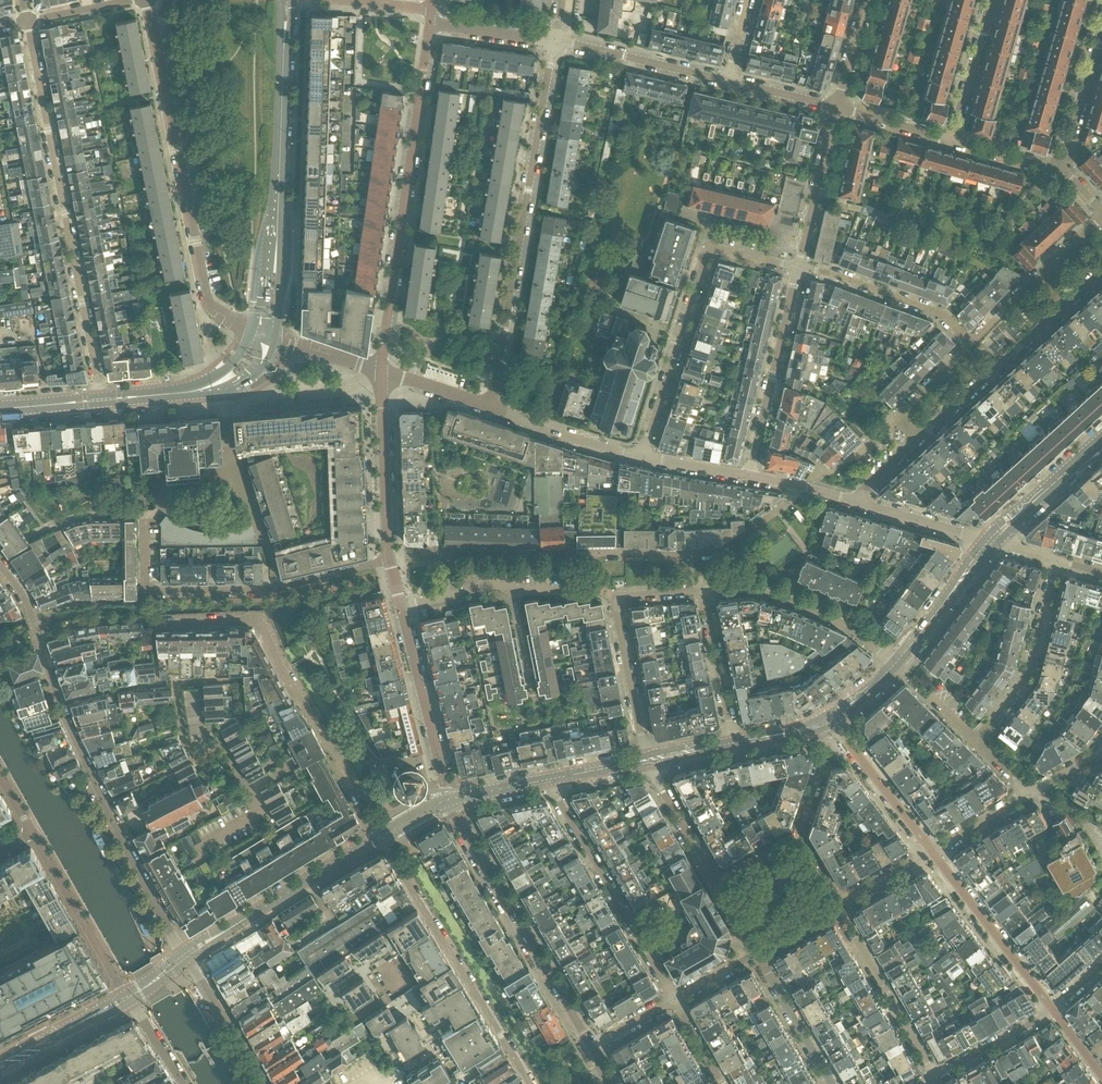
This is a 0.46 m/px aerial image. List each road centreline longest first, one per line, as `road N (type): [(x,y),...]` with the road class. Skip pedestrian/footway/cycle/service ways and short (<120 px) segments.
road 1 (residential): [(27,20),(103,398)]
road 2 (residential): [(265,335),(206,299),(147,0)]
road 3 (residential): [(647,759),(833,1083)]
road 4 (residential): [(491,408),(554,41)]
road 5 (residential): [(429,22),(381,373)]
road 6 (secondary): [(286,0),(265,335)]
road 7 (residential): [(799,265),(704,246),(644,456)]
road 8 (residential): [(389,560),(277,588),(149,591),(143,527)]
road 9 (residential): [(381,837),(532,1083)]
road 10 (residential): [(450,800),(591,1048)]
road 11 (residential): [(59,702),(183,957)]
road 12 (residential): [(539,552),(720,551),(798,487)]
road 13 (unclassified): [(674,998),(549,780)]
road 14 (residential): [(702,591),(617,599),(647,759)]
road 15 (residential): [(917,439),(1101,274)]
road 16 (tertiary): [(183,957),(381,837)]
road 17 (residential): [(752,476),(799,265)]
road 18 (residential): [(896,663),(853,629),(801,604),(754,589),(702,591)]
road 19 (residential): [(974,739),(1025,677),(1057,560)]
road 20 (residential): [(401,605),(450,800)]
road 21 (residential): [(1053,1008),(930,849)]
road 22 (residential): [(969,343),(941,314),(799,265)]
road 23 (residential): [(33,834),(129,997)]
road 24 (residential): [(381,837),(285,675)]
road 25 (residential): [(389,560),(381,373)]
road 26 (residential): [(1101,219),(969,343)]
road 27 (residential): [(729,81),(554,41)]
road 28 (residential): [(401,605),(496,585),(573,590)]
road 29 (residential): [(934,1076),(849,927)]
road 30 (residential): [(930,849),(832,718)]
road 31 (residential): [(799,265),(836,108)]
road 32 (residential): [(644,456),(491,408)]
road 33 (tertiary): [(896,663),(992,538)]
road 34 (residential): [(285,675),(256,623),(158,623)]
road 35 (residential): [(702,591),(733,744)]
road 36 (unclassified): [(261,1083),(183,957)]
road 37 (tertiary): [(992,538),(1101,440)]
road 38 (residential): [(994,0),(953,140)]
road 39 (tertiary): [(129,997),(0,1064)]
road 40 (residential): [(1062,170),(1101,31)]
road 41 (residential): [(934,1076),(1053,1008)]
road 42 (residential): [(992,538),(862,502)]
road 43 (residential): [(554,41),(429,22)]
road 44 (residential): [(265,335),(381,373)]
road 45 (residential): [(953,140),(836,108)]
road 46 (secondary): [(103,398),(222,383)]

